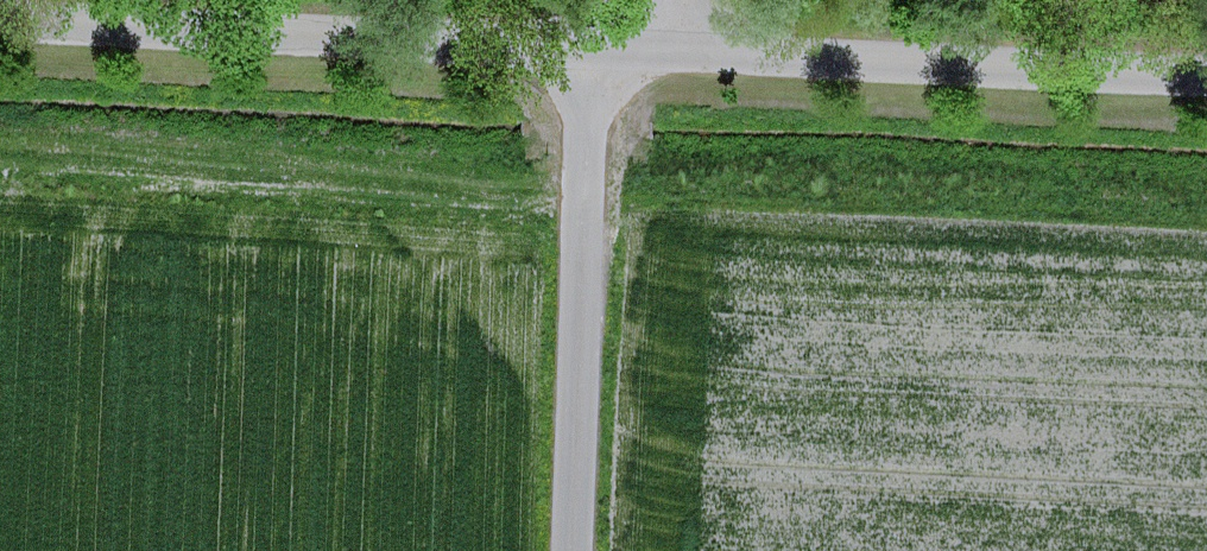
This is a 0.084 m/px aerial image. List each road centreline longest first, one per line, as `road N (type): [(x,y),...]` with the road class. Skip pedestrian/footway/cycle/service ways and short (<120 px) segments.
road 1 (unclassified): [(0,13),(1206,62)]
road 2 (track): [(591,550),(611,40)]

